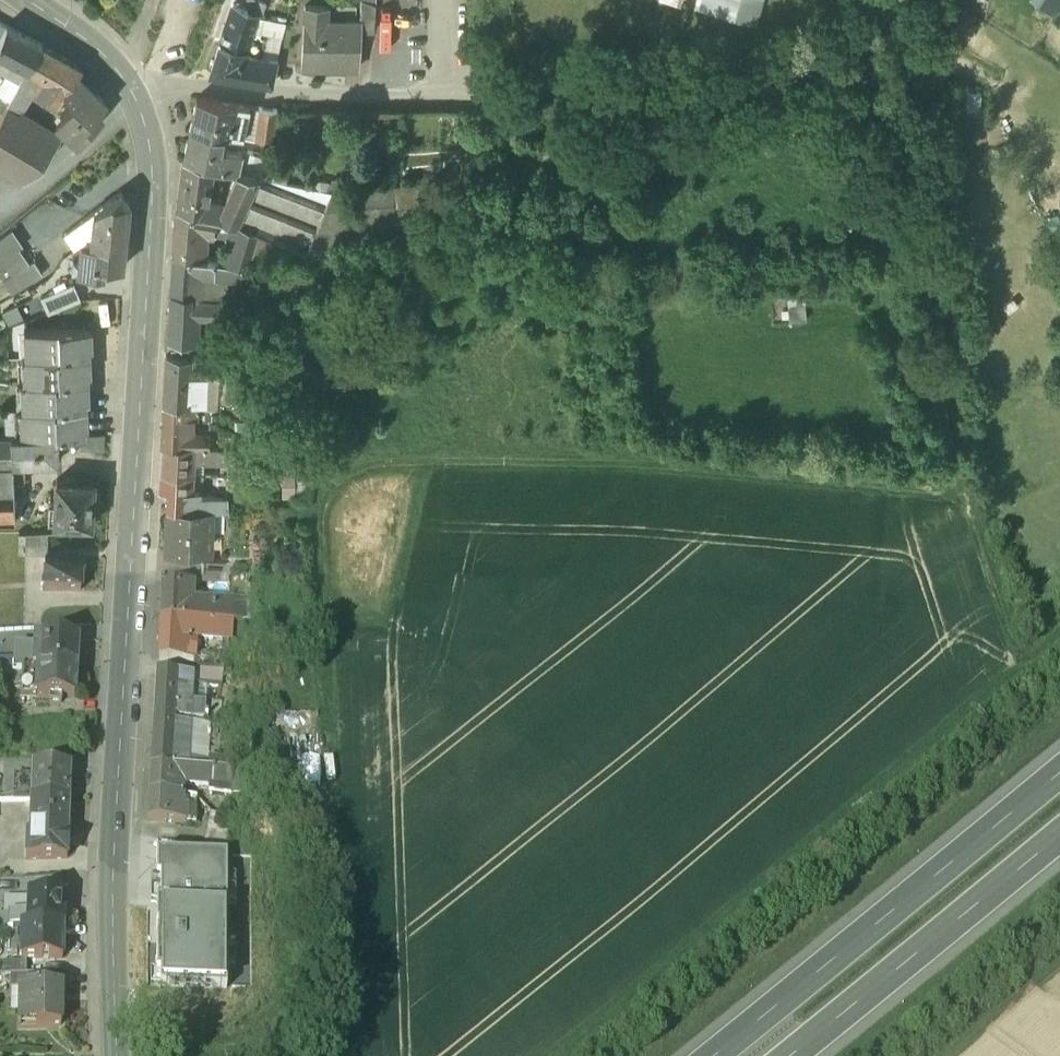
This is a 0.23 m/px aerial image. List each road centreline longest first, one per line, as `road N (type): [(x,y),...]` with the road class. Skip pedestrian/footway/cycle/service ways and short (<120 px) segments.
road 1 (track): [(356,1055),(324,444),(972,501)]
road 2 (secondary): [(117,1055),(112,938),(151,168),(134,91)]
road 3 (residential): [(134,91),(193,85),(305,98),(451,101),(790,74),(868,51),(897,0)]
road 4 (track): [(868,51),(897,77),(972,501)]
road 5 (motorway): [(1059,755),(701,1055)]
road 6 (motorway): [(780,1055),(1059,826)]
road 7 (track): [(1059,632),(1026,663),(972,501)]
road 8 (secondary): [(134,91),(103,55),(28,0)]

